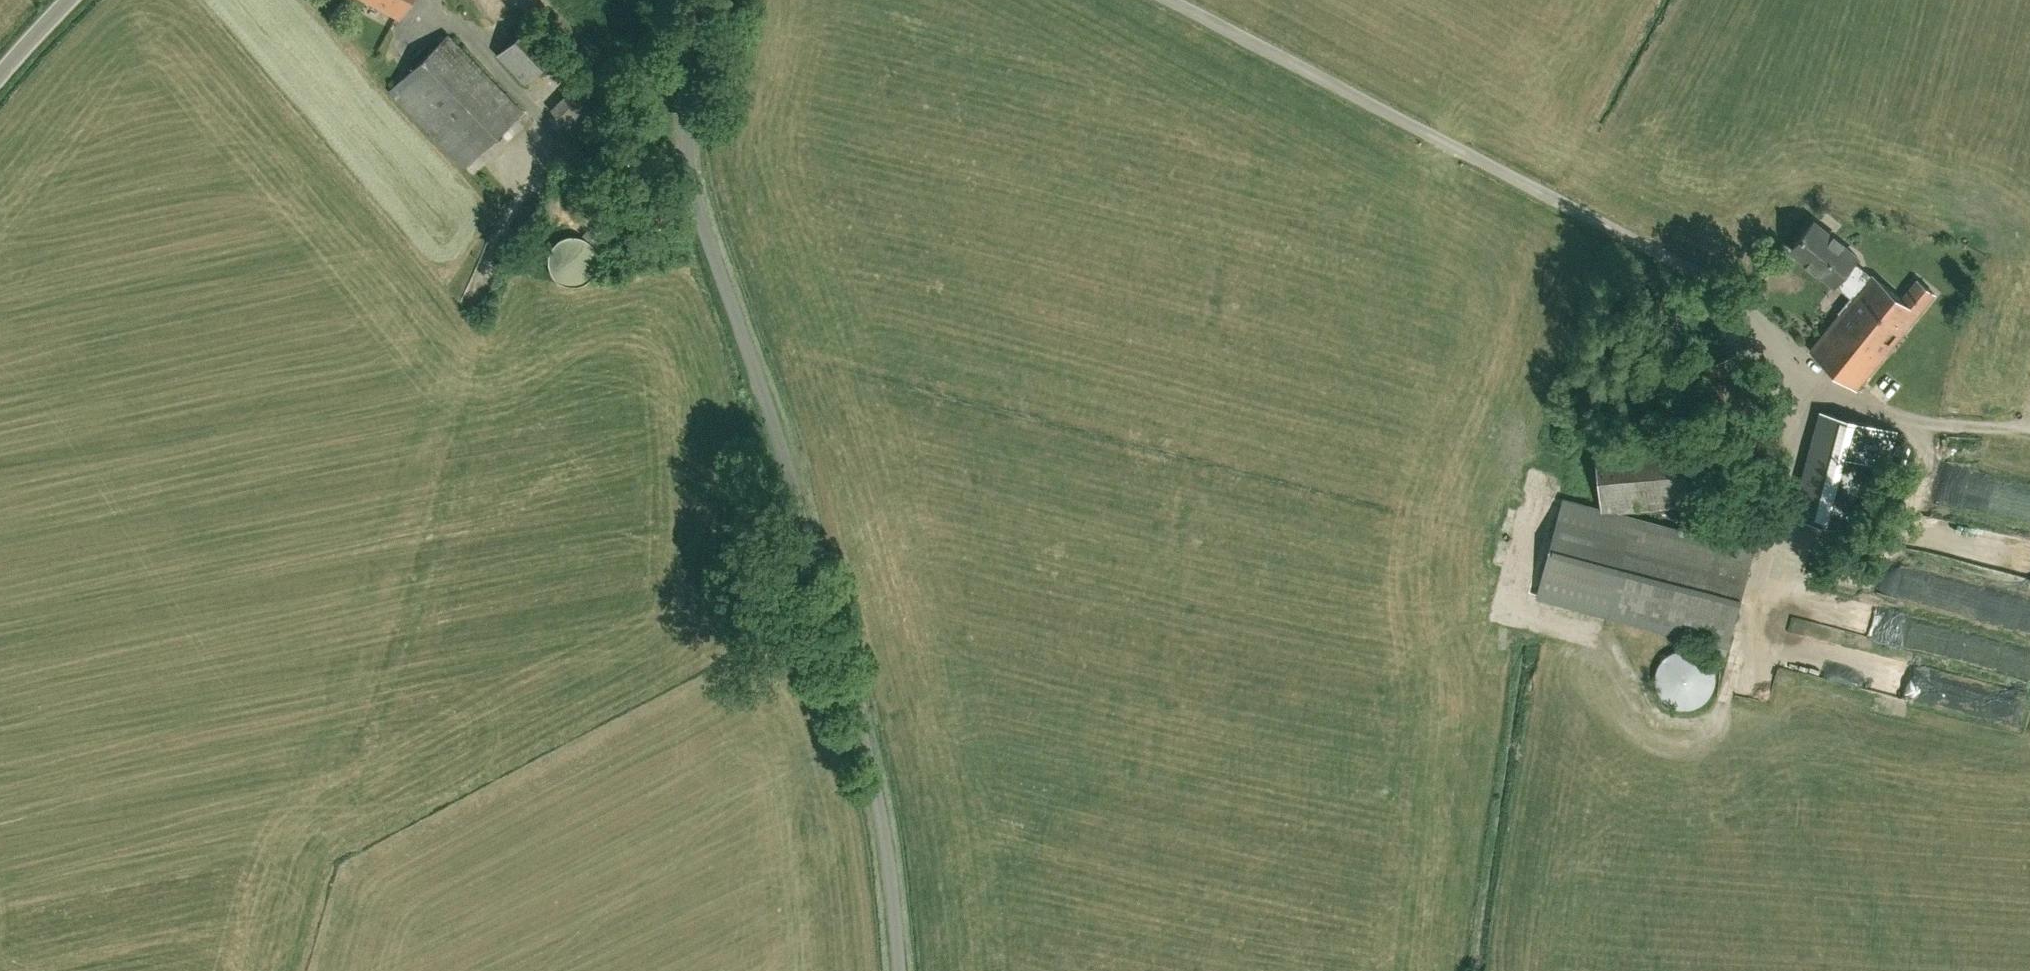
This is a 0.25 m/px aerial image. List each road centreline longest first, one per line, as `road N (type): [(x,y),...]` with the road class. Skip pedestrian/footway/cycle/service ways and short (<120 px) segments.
road 1 (unclassified): [(895,970),(860,739),(784,465),(689,182),(693,0)]

